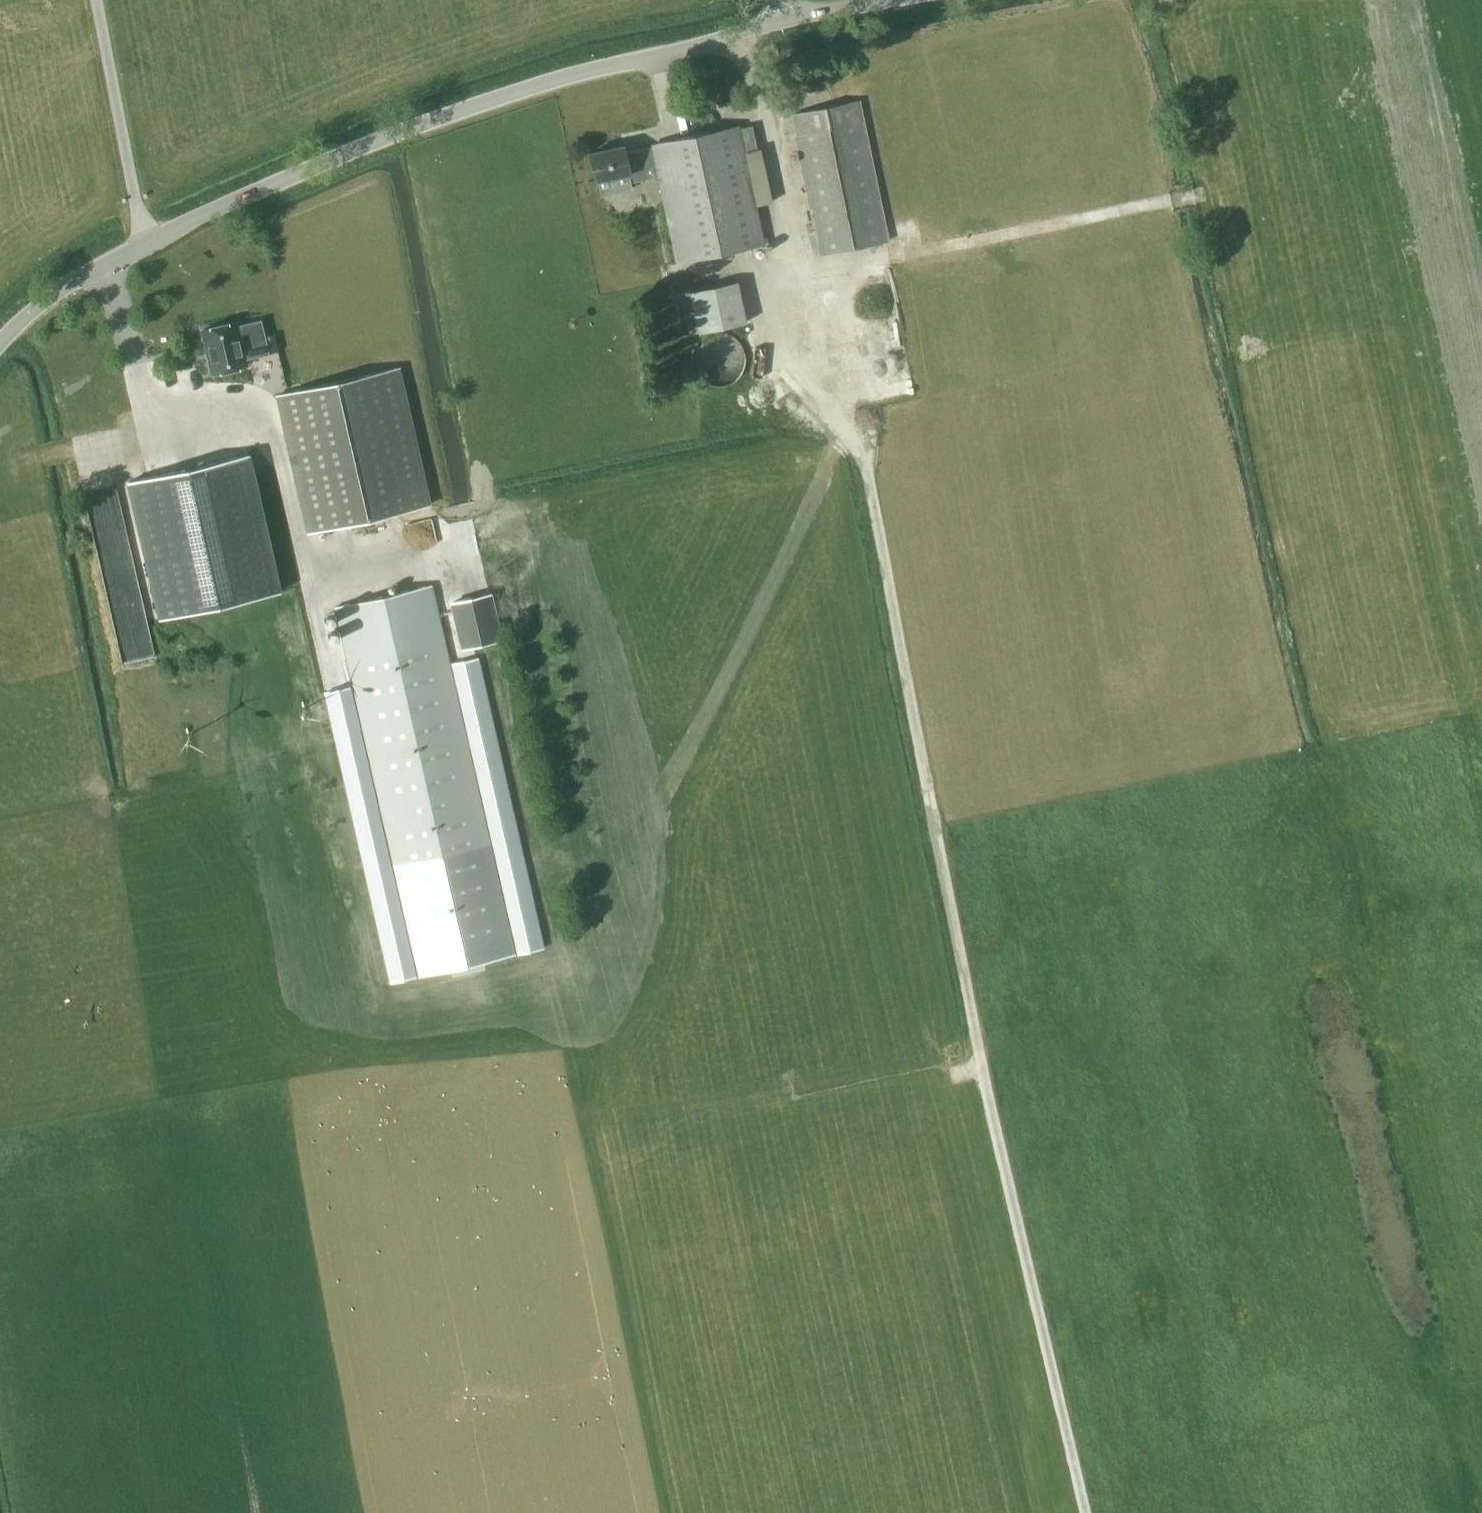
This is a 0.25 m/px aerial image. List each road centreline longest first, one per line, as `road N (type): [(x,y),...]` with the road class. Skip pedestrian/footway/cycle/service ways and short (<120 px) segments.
road 1 (unclassified): [(0,345),(39,303),(121,254),(279,180),(531,87),(780,19),(881,0)]

